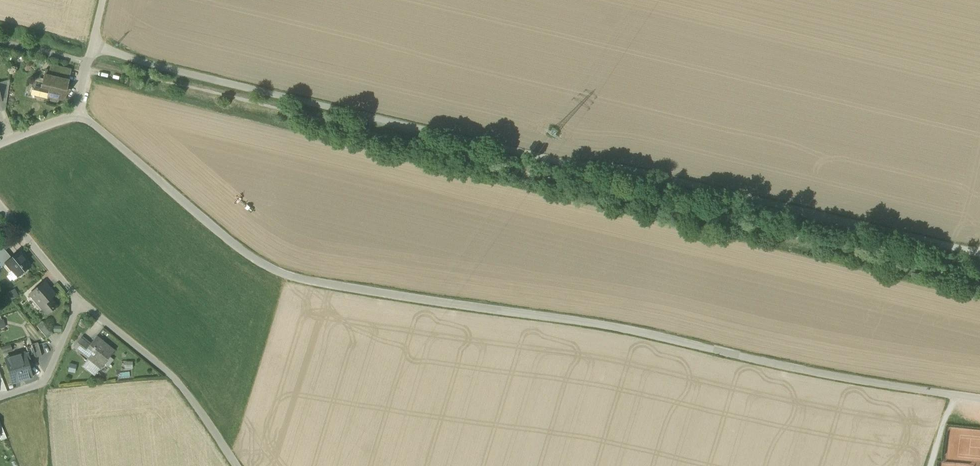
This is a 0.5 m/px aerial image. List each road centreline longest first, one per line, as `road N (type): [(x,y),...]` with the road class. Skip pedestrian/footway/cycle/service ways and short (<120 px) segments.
road 1 (unclassified): [(952,395),(619,327),(274,270),(78,113)]
road 2 (track): [(133,59),(979,253)]
road 3 (unclassified): [(238,465),(170,371),(81,304)]
road 4 (residential): [(0,396),(46,383),(81,304)]
road 5 (residential): [(81,304),(0,203)]

